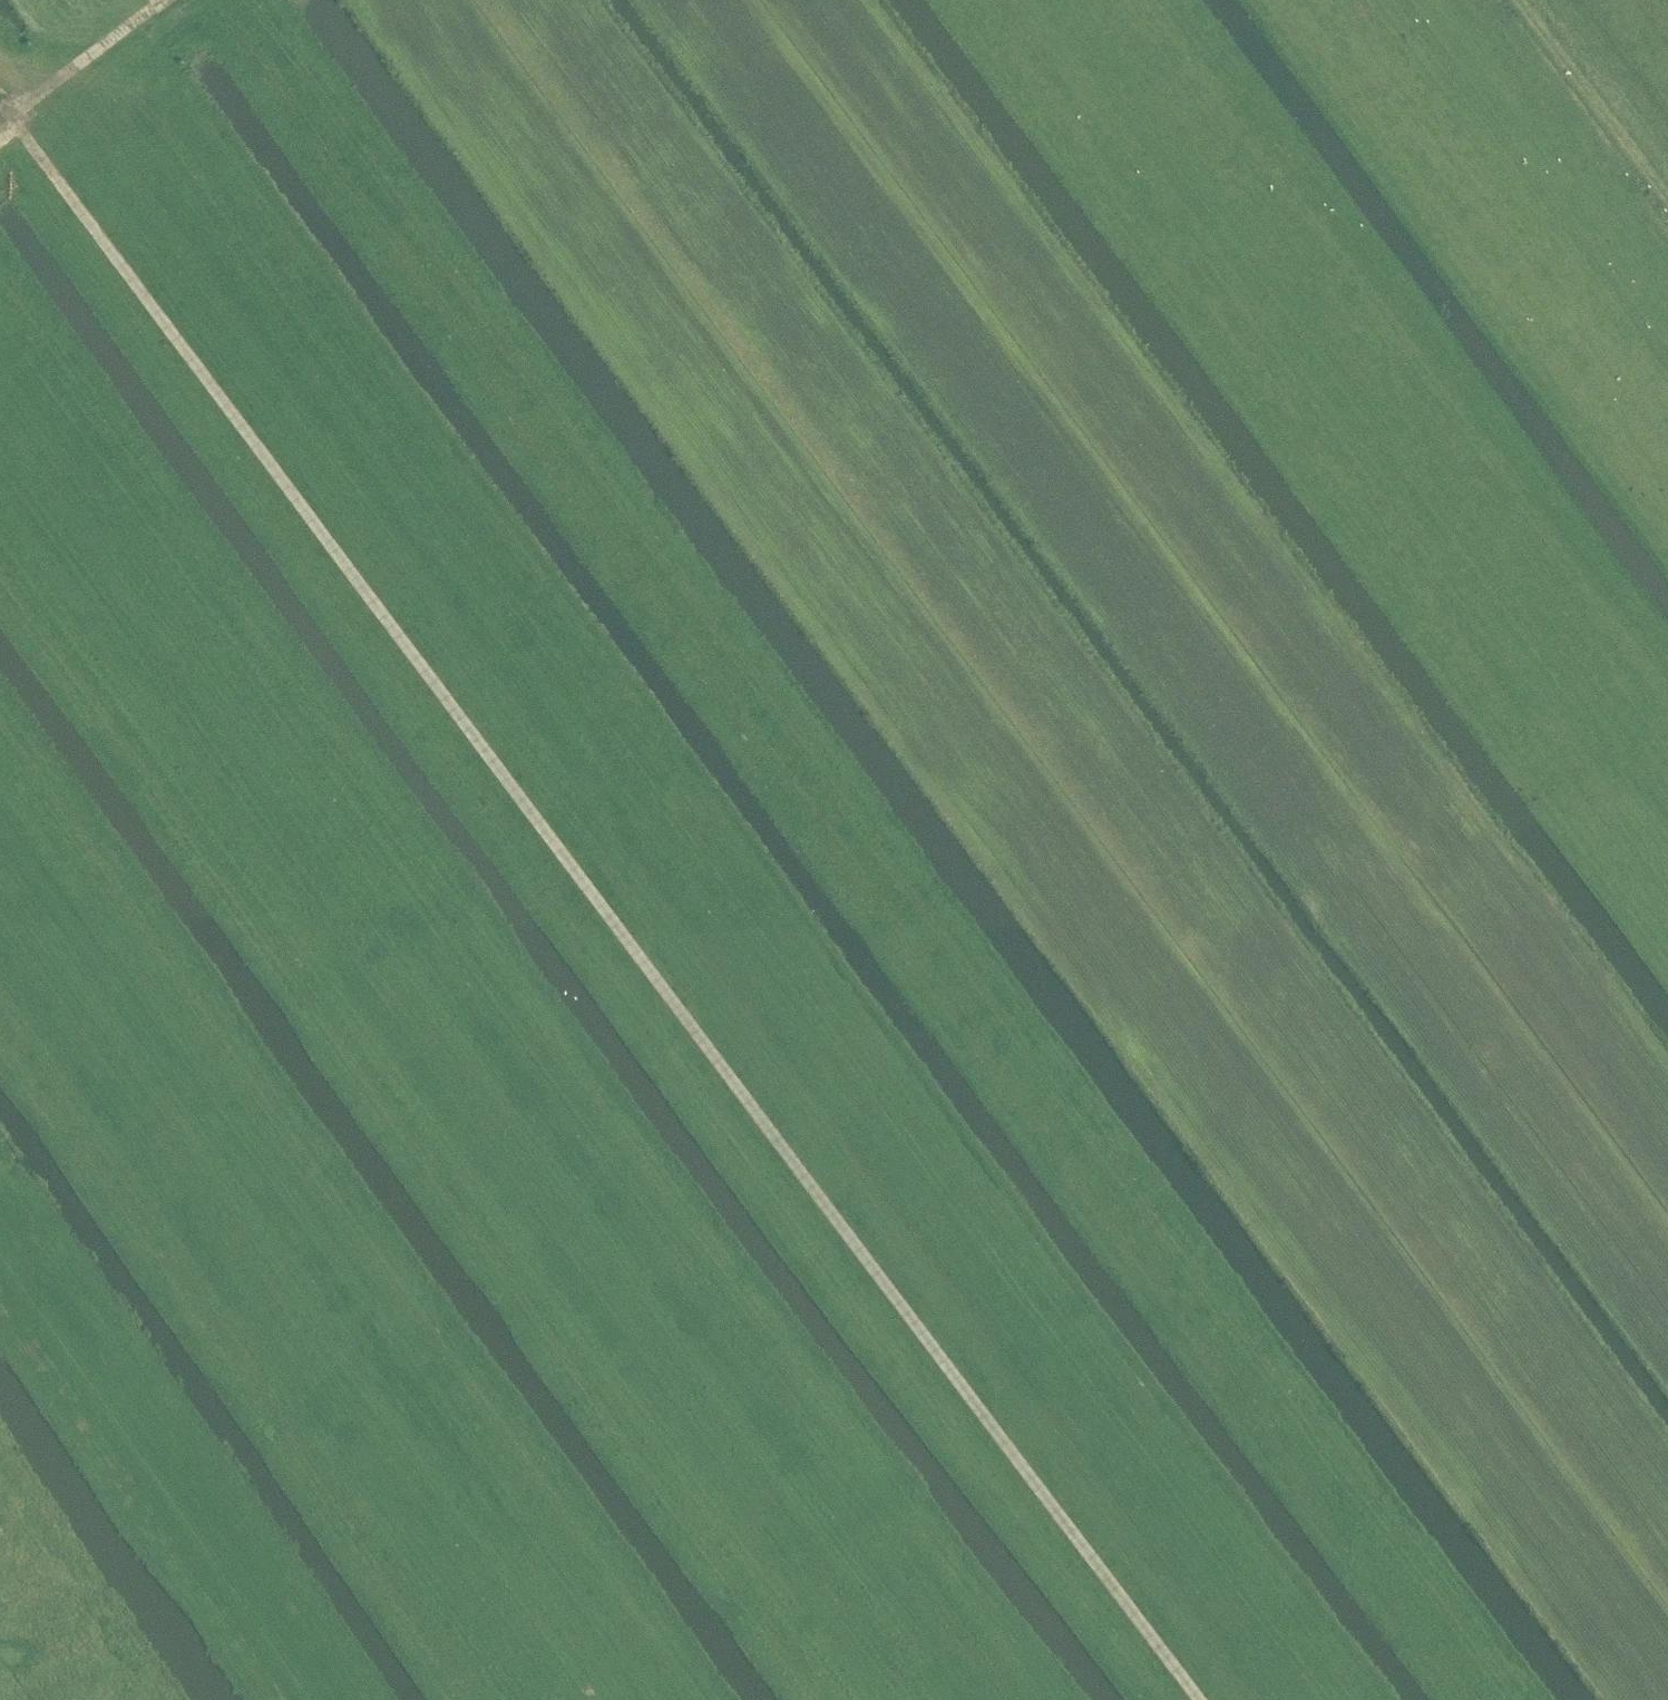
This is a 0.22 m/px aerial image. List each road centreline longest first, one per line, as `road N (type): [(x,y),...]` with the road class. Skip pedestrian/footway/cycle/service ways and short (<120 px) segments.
road 1 (track): [(1198,1699),(0,103)]
road 2 (track): [(1515,0),(1667,204)]

